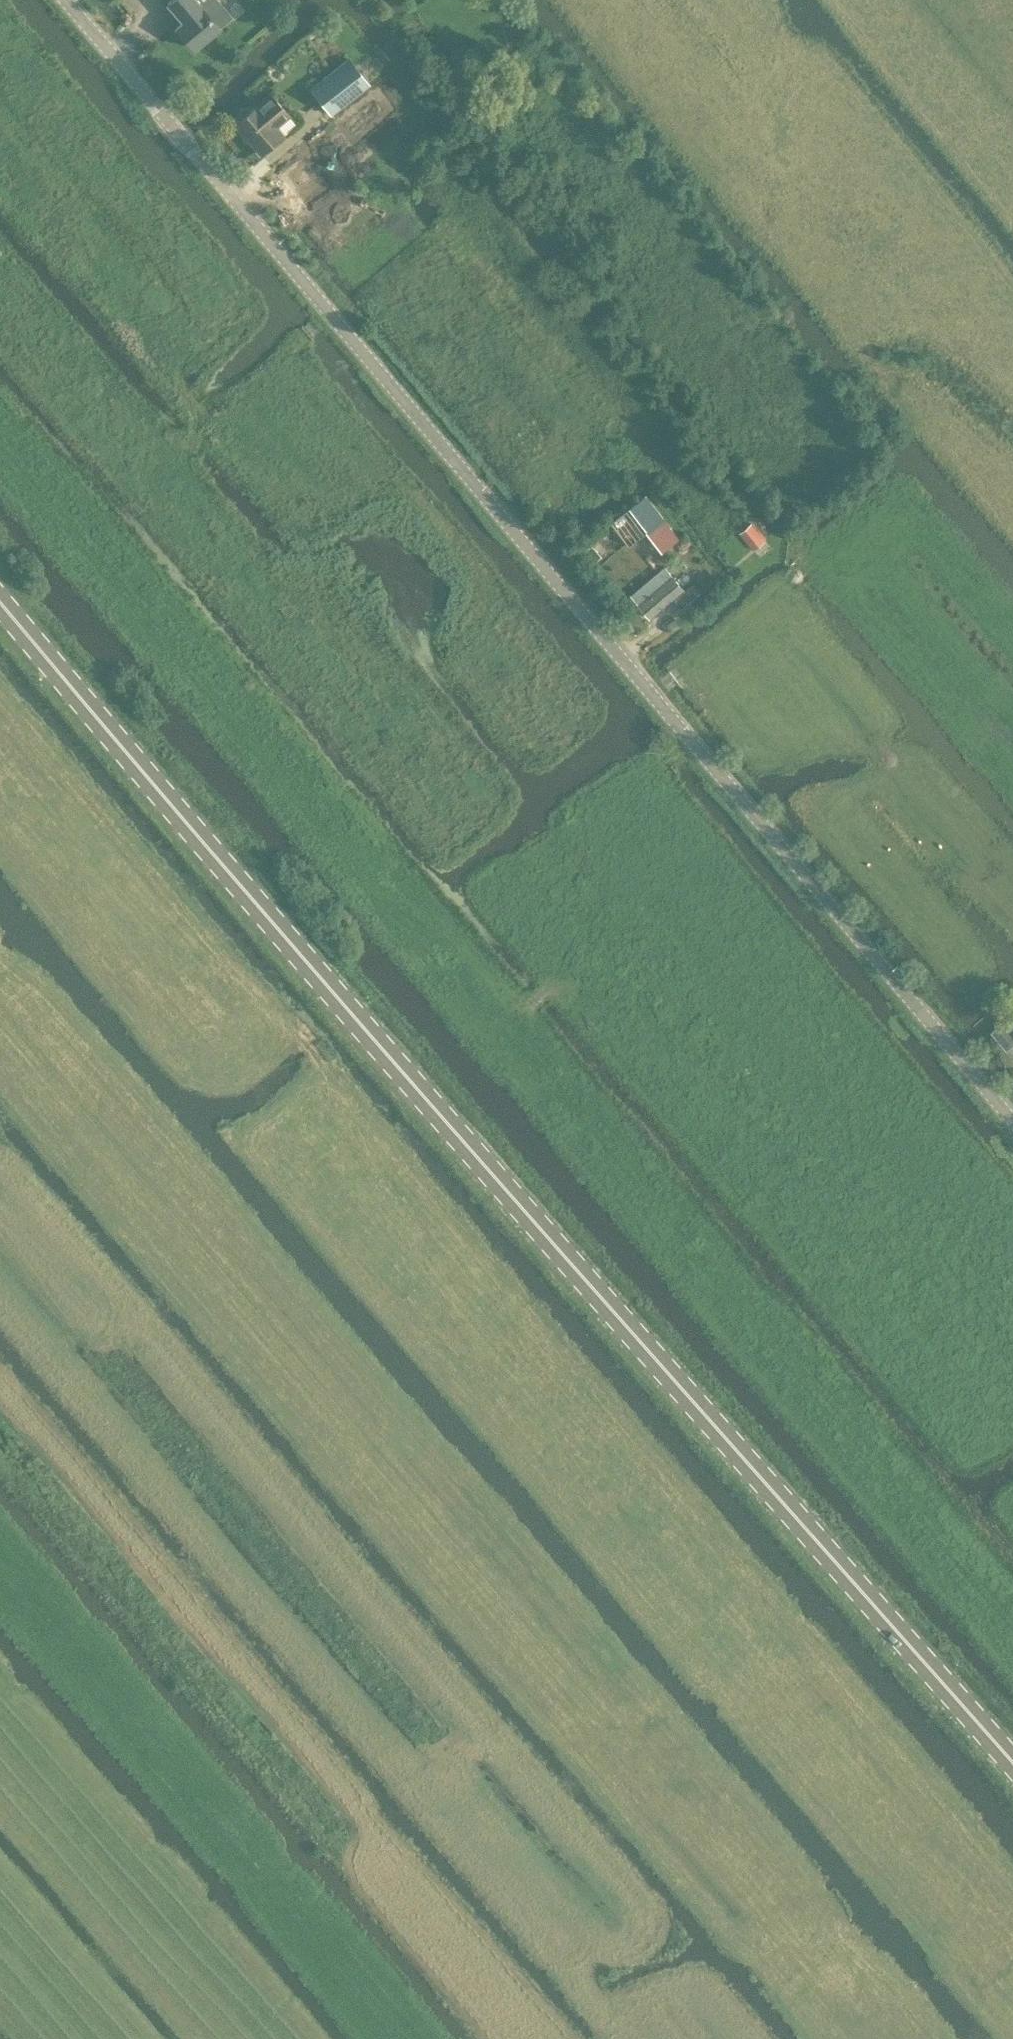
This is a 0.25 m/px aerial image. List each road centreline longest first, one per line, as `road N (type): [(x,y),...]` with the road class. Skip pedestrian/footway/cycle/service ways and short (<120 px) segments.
road 1 (secondary): [(1012,1765),(0,600)]
road 2 (tertiary): [(1012,1123),(60,0)]

